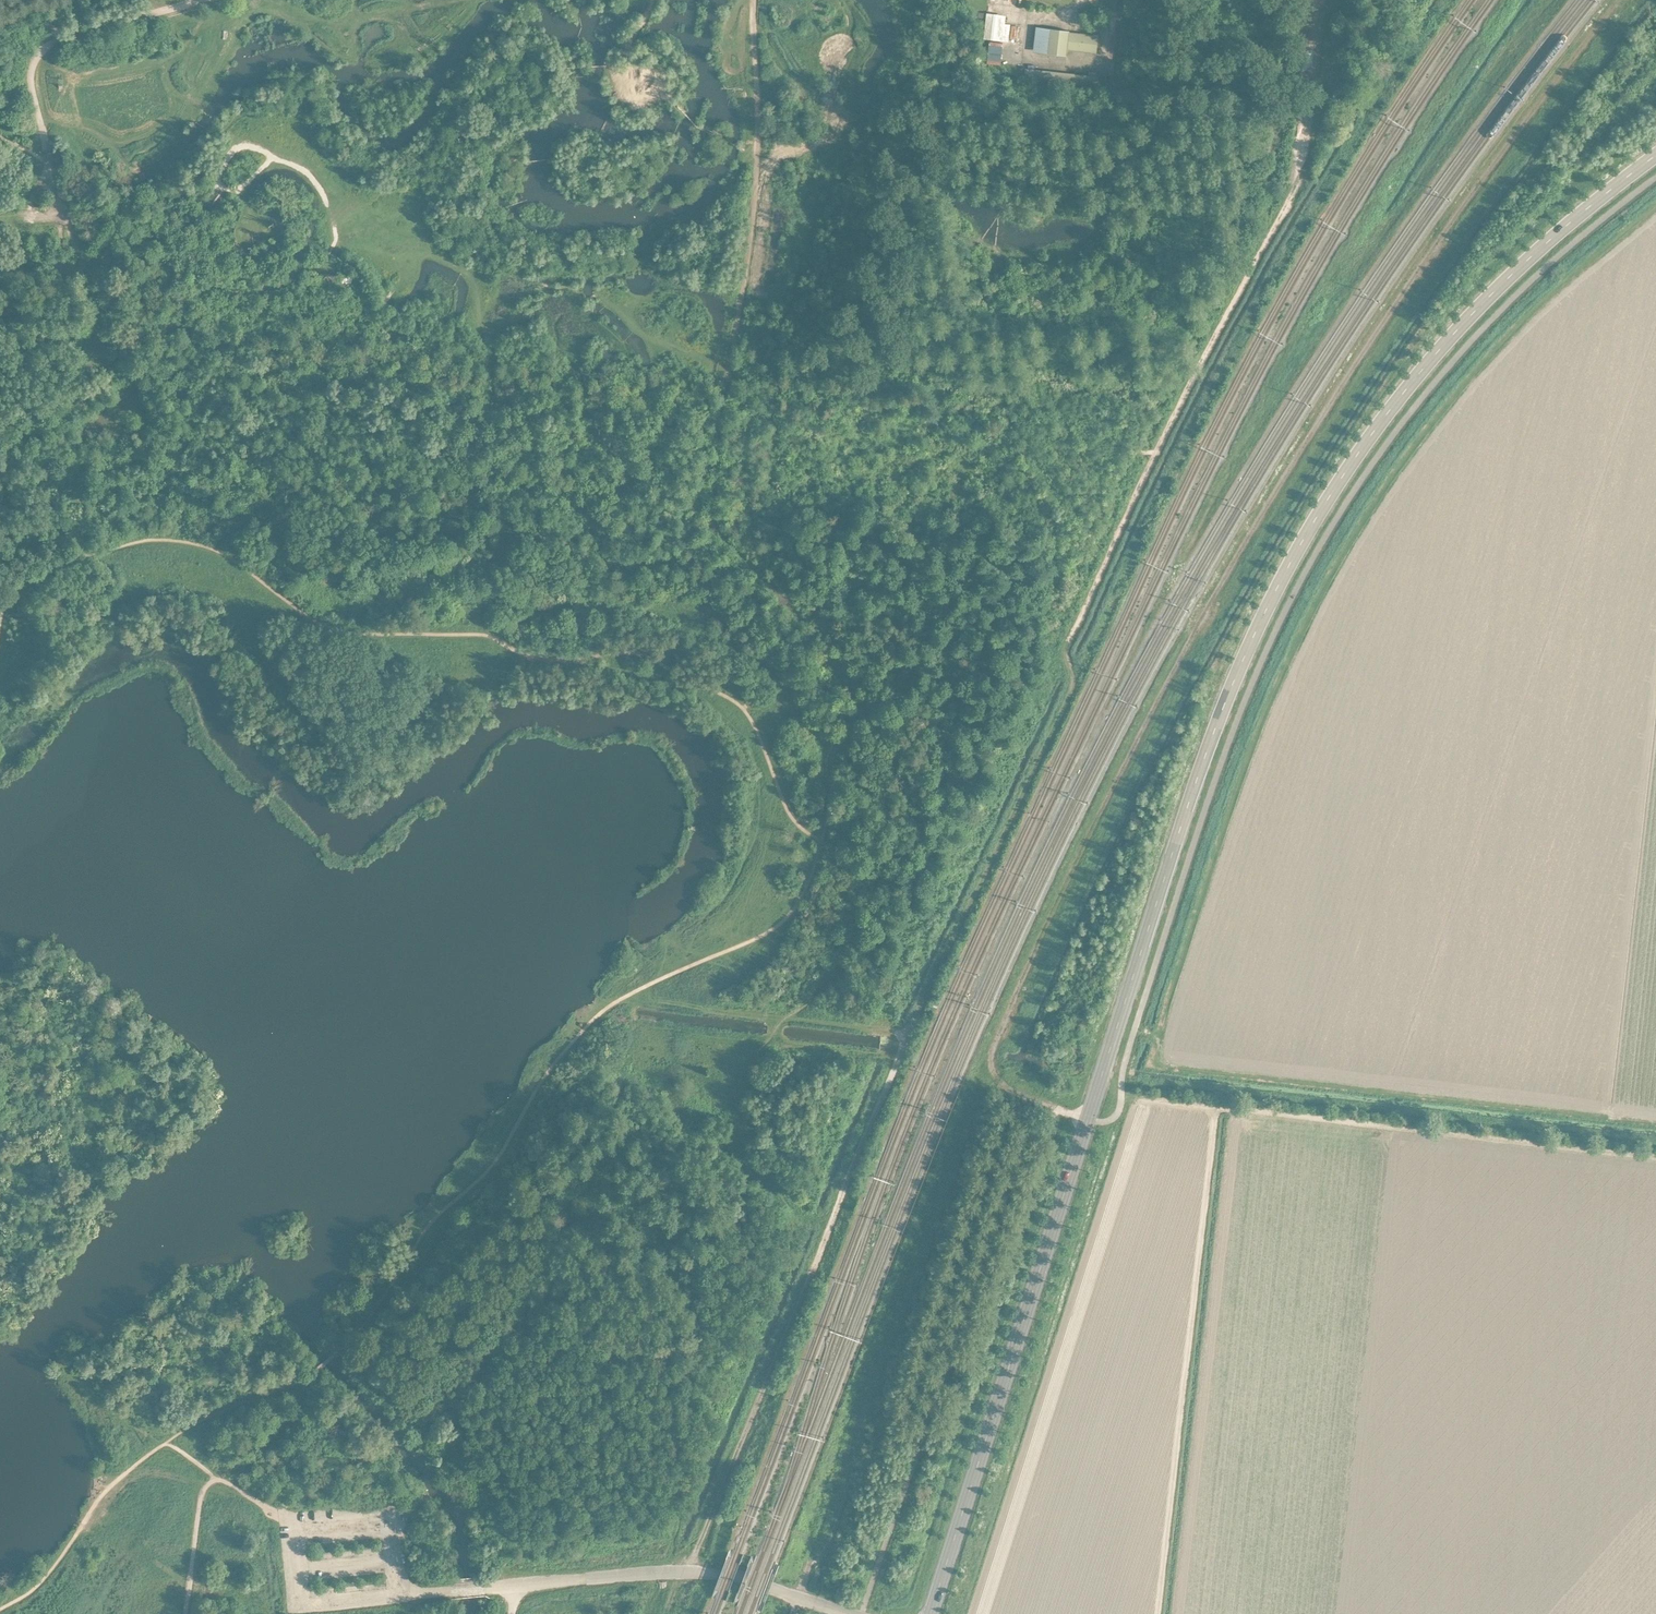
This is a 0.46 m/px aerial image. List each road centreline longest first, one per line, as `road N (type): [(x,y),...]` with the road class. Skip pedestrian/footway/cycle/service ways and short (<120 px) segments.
road 1 (secondary): [(934,1613),(1207,761),(1282,588),(1337,494),(1442,354),(1491,300),(1655,164)]
road 2 (track): [(1655,219),(1545,312),(1458,401),(1357,539),(1288,671),(1245,784),(1164,1066),(1655,1128)]
road 3 (track): [(1628,0),(1470,204),(1327,418),(1123,779),(995,1058),(1003,1086),(1058,1120)]
road 4 (track): [(995,1074),(983,1088),(814,1565)]
road 5 (residential): [(221,0),(71,42),(33,69),(31,98),(114,365)]
road 6 (unclassified): [(456,1595),(689,1578)]
road 7 (residential): [(1301,186),(1314,0)]
road 8 (unclassified): [(835,1613),(689,1578)]
road 9 (residential): [(114,365),(142,392),(134,418),(115,419),(108,386)]

